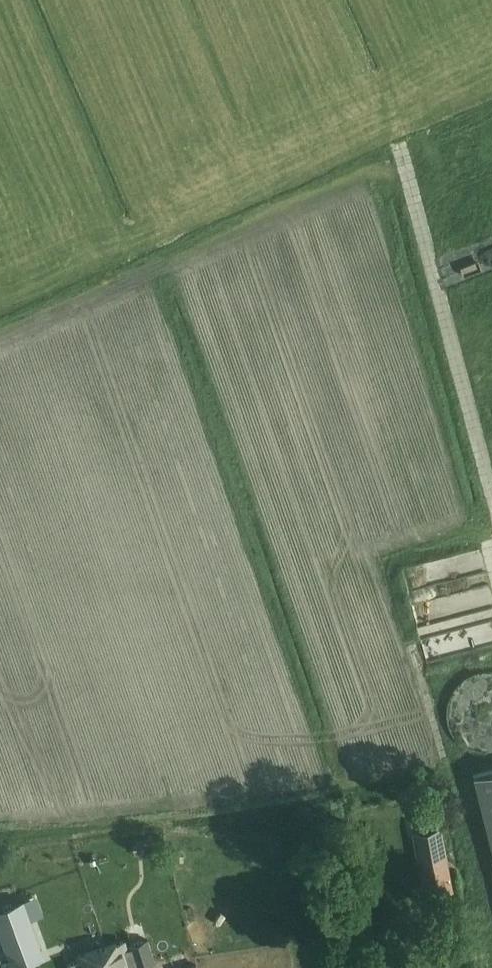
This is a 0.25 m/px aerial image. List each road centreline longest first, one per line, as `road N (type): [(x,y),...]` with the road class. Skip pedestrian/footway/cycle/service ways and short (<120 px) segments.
road 1 (track): [(400,156),(491,500)]

